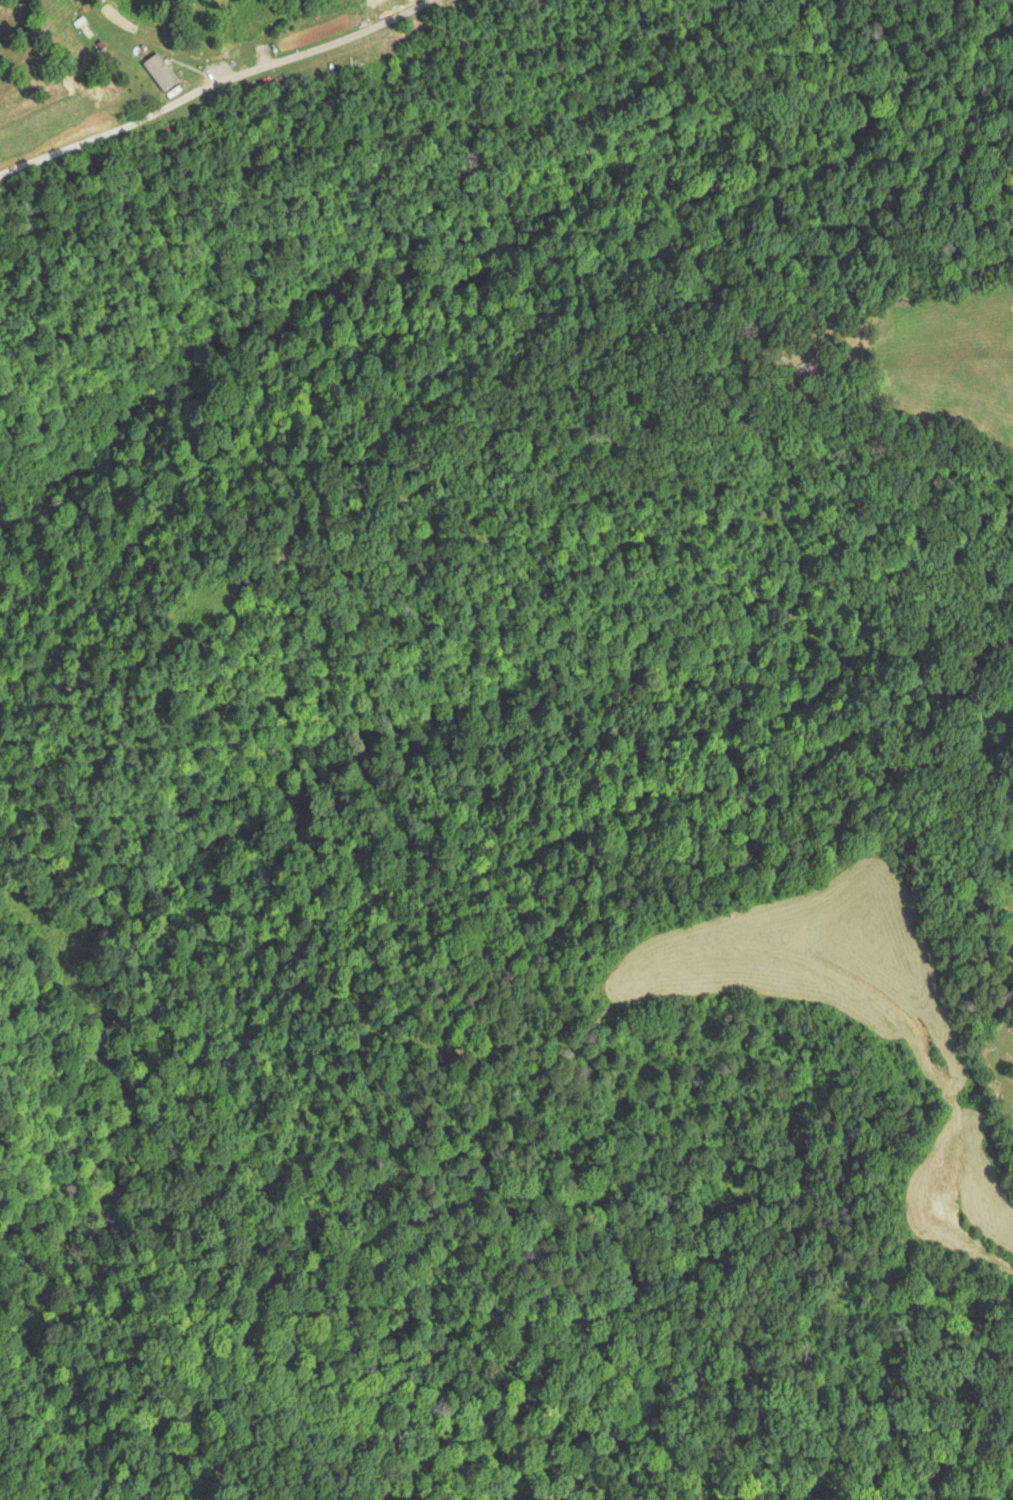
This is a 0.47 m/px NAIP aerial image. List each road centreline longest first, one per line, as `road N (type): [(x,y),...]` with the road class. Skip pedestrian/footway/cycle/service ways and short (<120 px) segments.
road 1 (residential): [(411,0),(0,171)]

